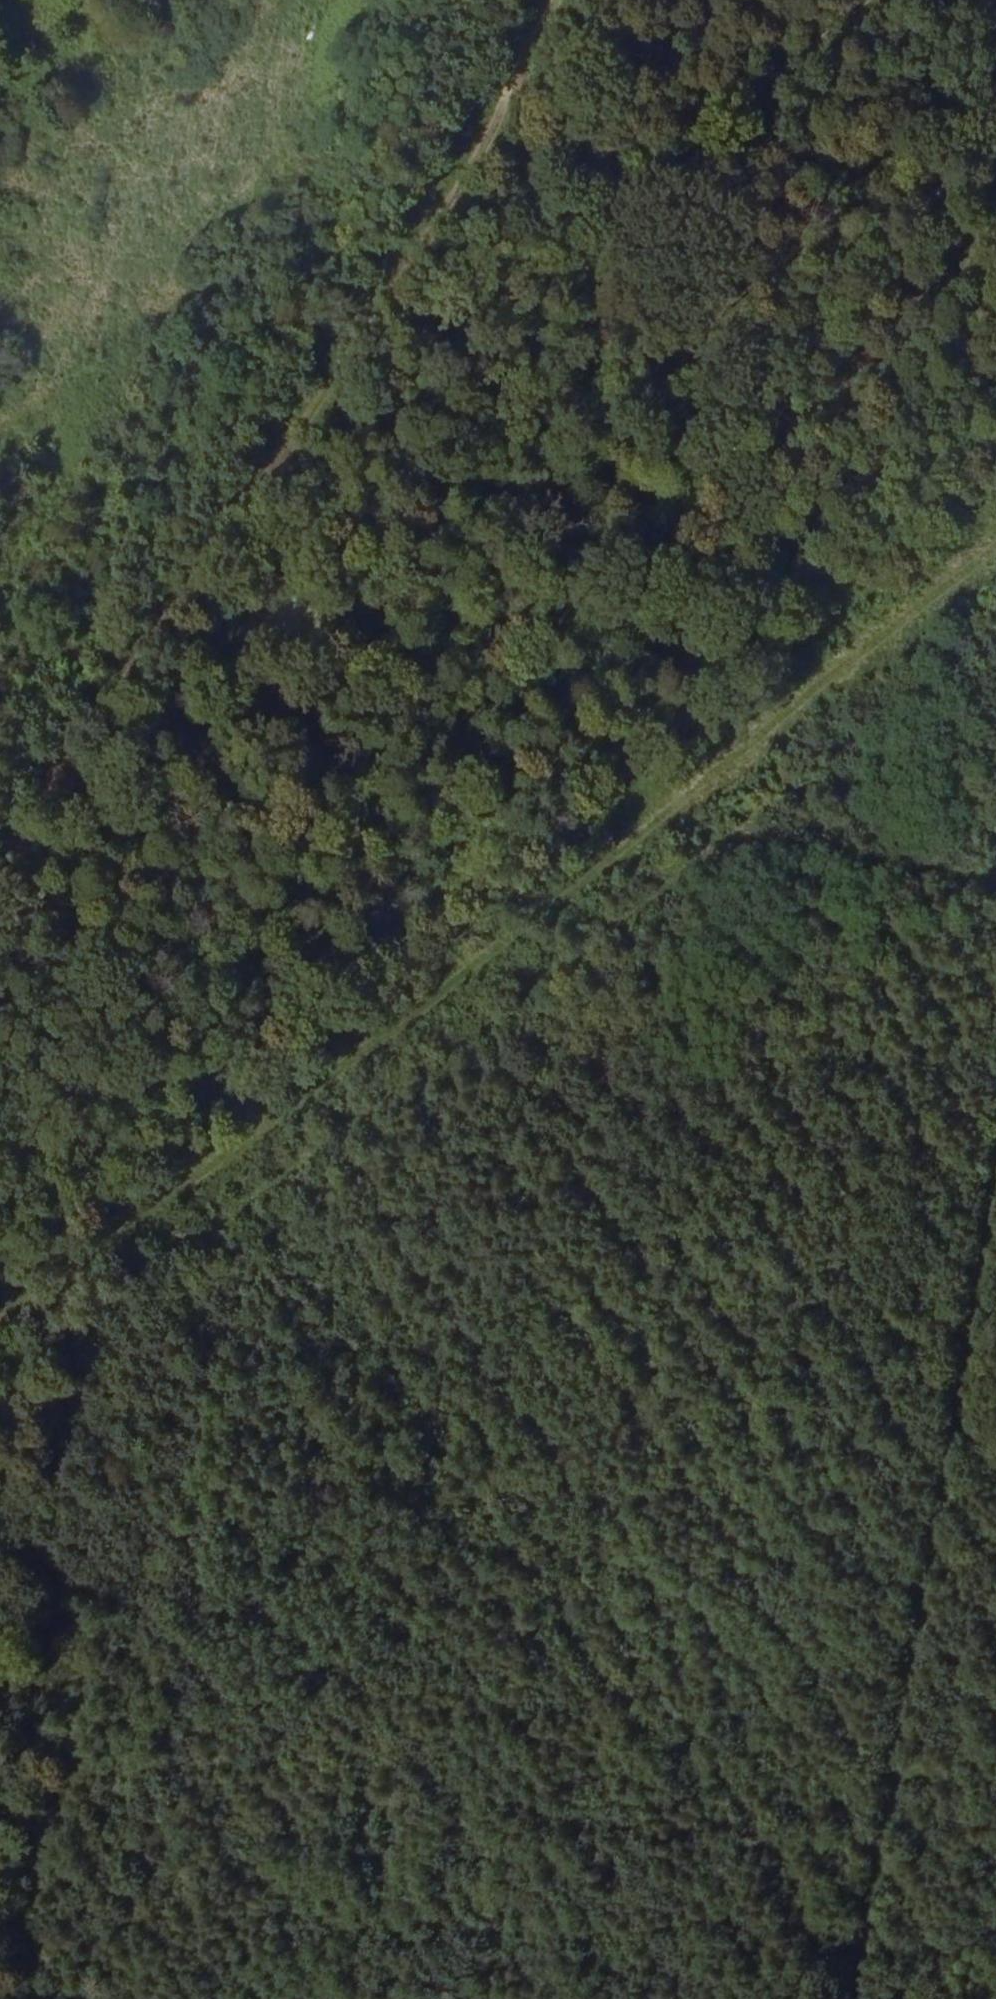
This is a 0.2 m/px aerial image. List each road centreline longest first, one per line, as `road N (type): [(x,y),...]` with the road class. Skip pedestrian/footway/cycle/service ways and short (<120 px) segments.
road 1 (track): [(0,1325),(995,553)]
road 2 (track): [(0,845),(472,195),(571,0)]

